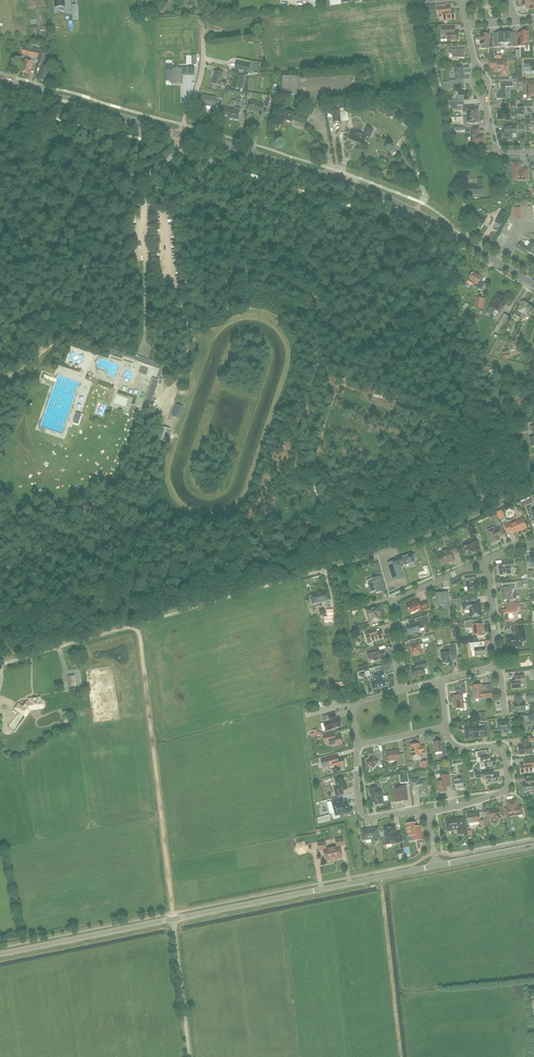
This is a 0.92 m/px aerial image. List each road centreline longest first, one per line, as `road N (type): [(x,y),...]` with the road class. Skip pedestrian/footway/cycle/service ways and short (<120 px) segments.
road 1 (primary): [(89,108),(361,188),(470,245)]
road 2 (track): [(173,919),(139,624)]
road 3 (track): [(296,578),(20,659)]
road 4 (unclassified): [(173,919),(437,867)]
road 5 (residential): [(429,812),(507,787),(500,752),(459,748),(447,726)]
road 6 (unclassified): [(0,954),(173,919)]
road 7 (unclassified): [(190,1056),(173,919)]
road 8 (residential): [(429,812),(361,814),(356,745)]
road 9 (residential): [(422,538),(296,578)]
road 10 (track): [(198,0),(202,62),(183,124)]
road 11 (residential): [(533,490),(422,538)]

